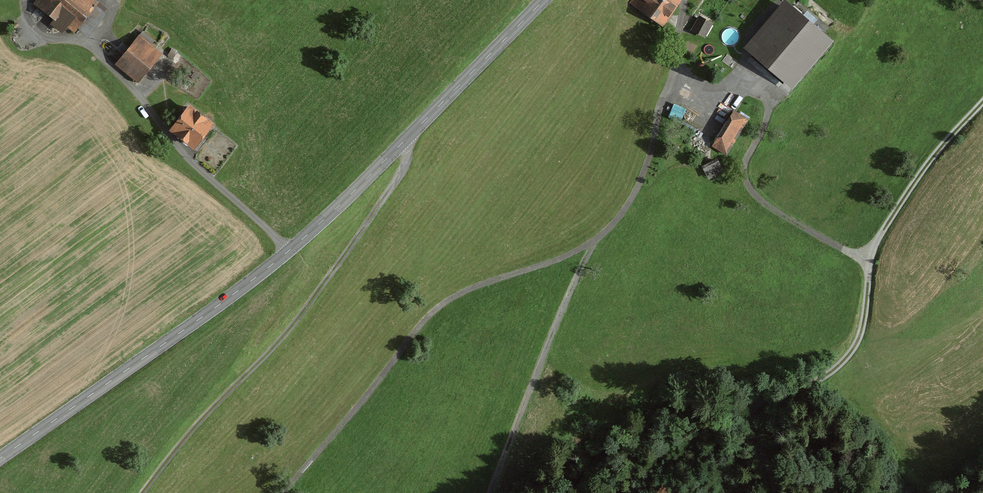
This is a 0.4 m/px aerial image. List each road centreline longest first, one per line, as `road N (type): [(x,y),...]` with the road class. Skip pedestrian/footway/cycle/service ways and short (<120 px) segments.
road 1 (secondary): [(0,459),(289,250),(544,0)]
road 2 (track): [(282,492),(444,303),(566,256),(611,226),(636,191),(678,63)]
road 3 (track): [(776,492),(749,426),(753,409),(818,379),(853,349),(879,237),(982,102)]
road 4 (track): [(143,492),(311,300),(396,179),(405,140)]
road 5 (track): [(870,260),(797,224),(752,190),(744,166),(767,117),(766,98),(750,87),(702,86),(684,72),(677,51),(686,0)]
road 6 (track): [(289,250),(187,162),(97,51),(55,45),(27,0)]
road 7 (track): [(492,492),(594,240)]

